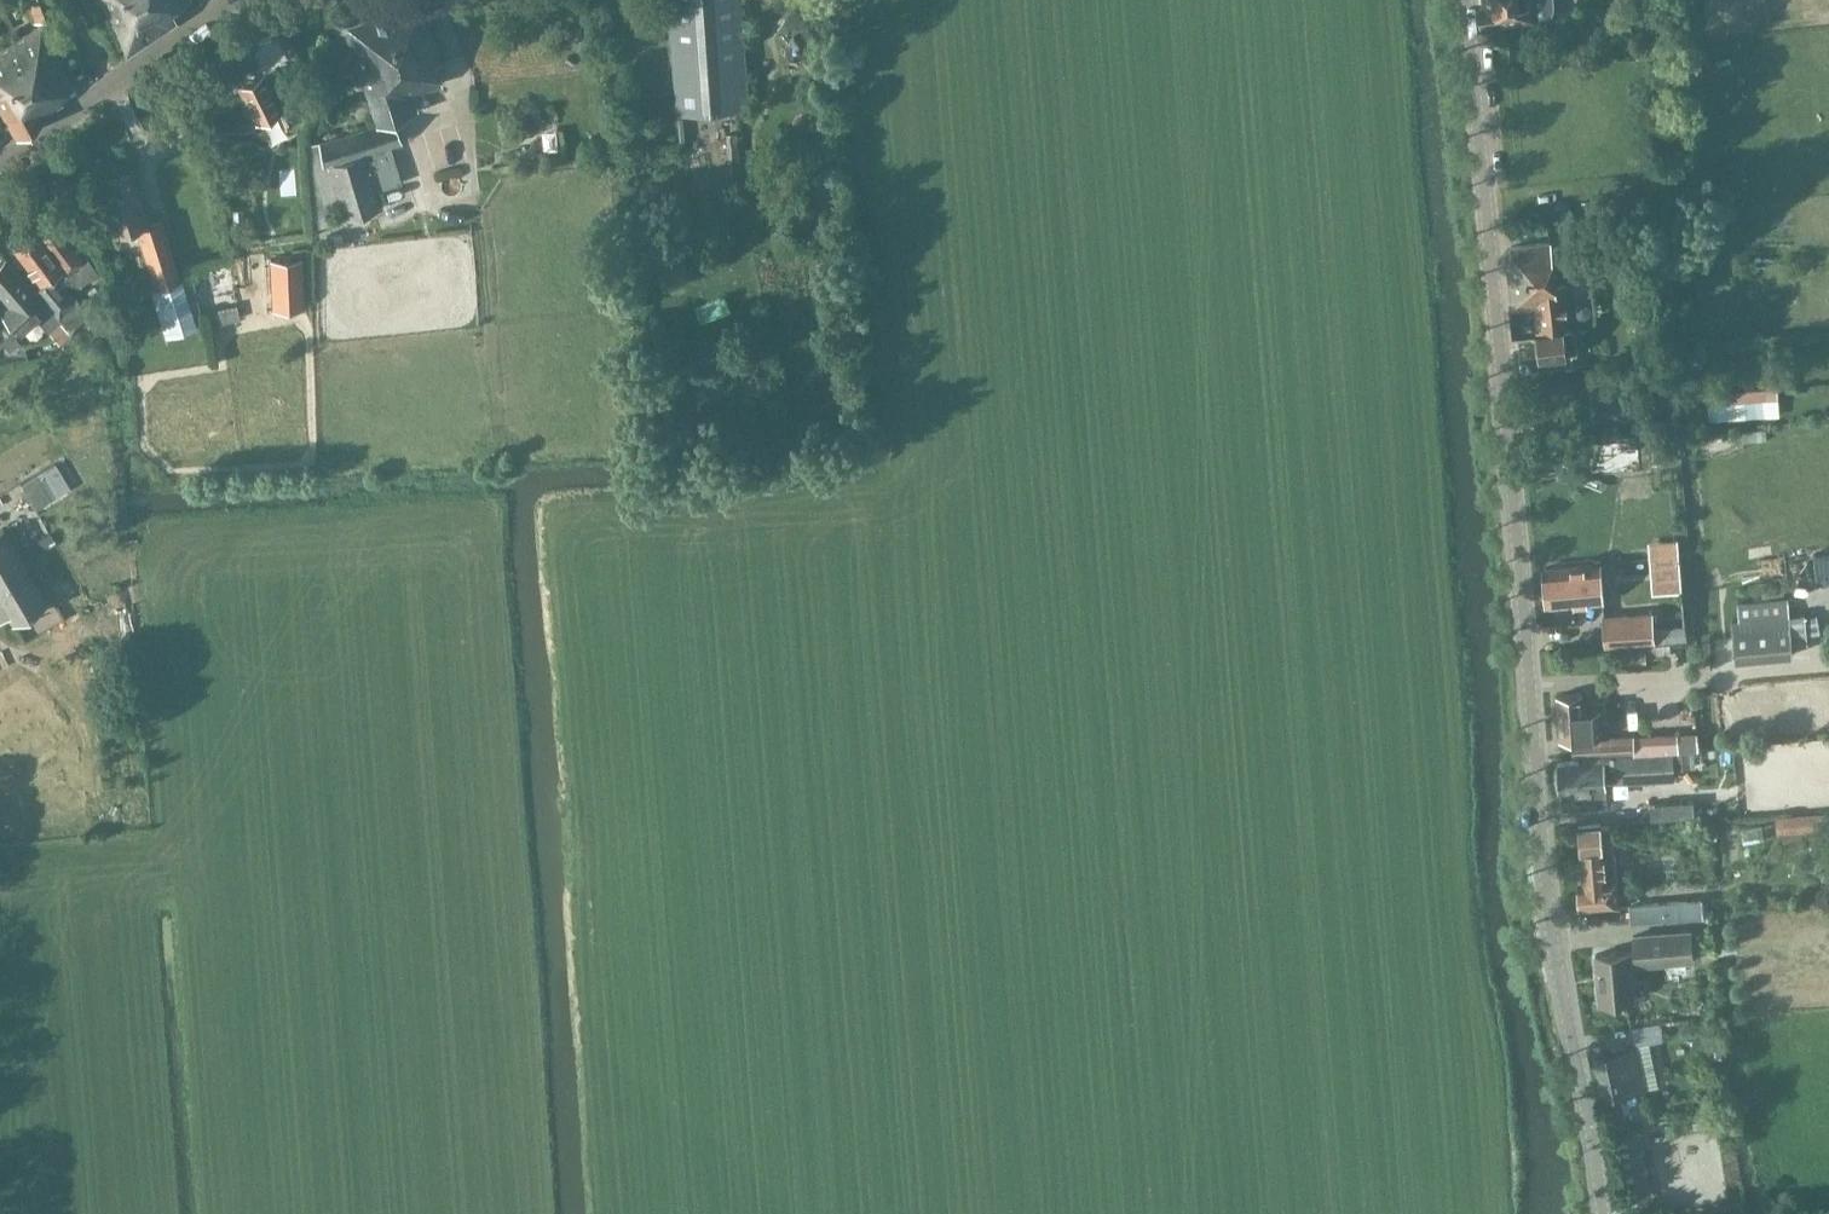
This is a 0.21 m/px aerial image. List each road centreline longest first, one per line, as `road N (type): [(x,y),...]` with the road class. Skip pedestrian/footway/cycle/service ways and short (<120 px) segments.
road 1 (tertiary): [(1598,1213),(1535,888),(1465,0)]
road 2 (tertiary): [(0,166),(229,0)]

